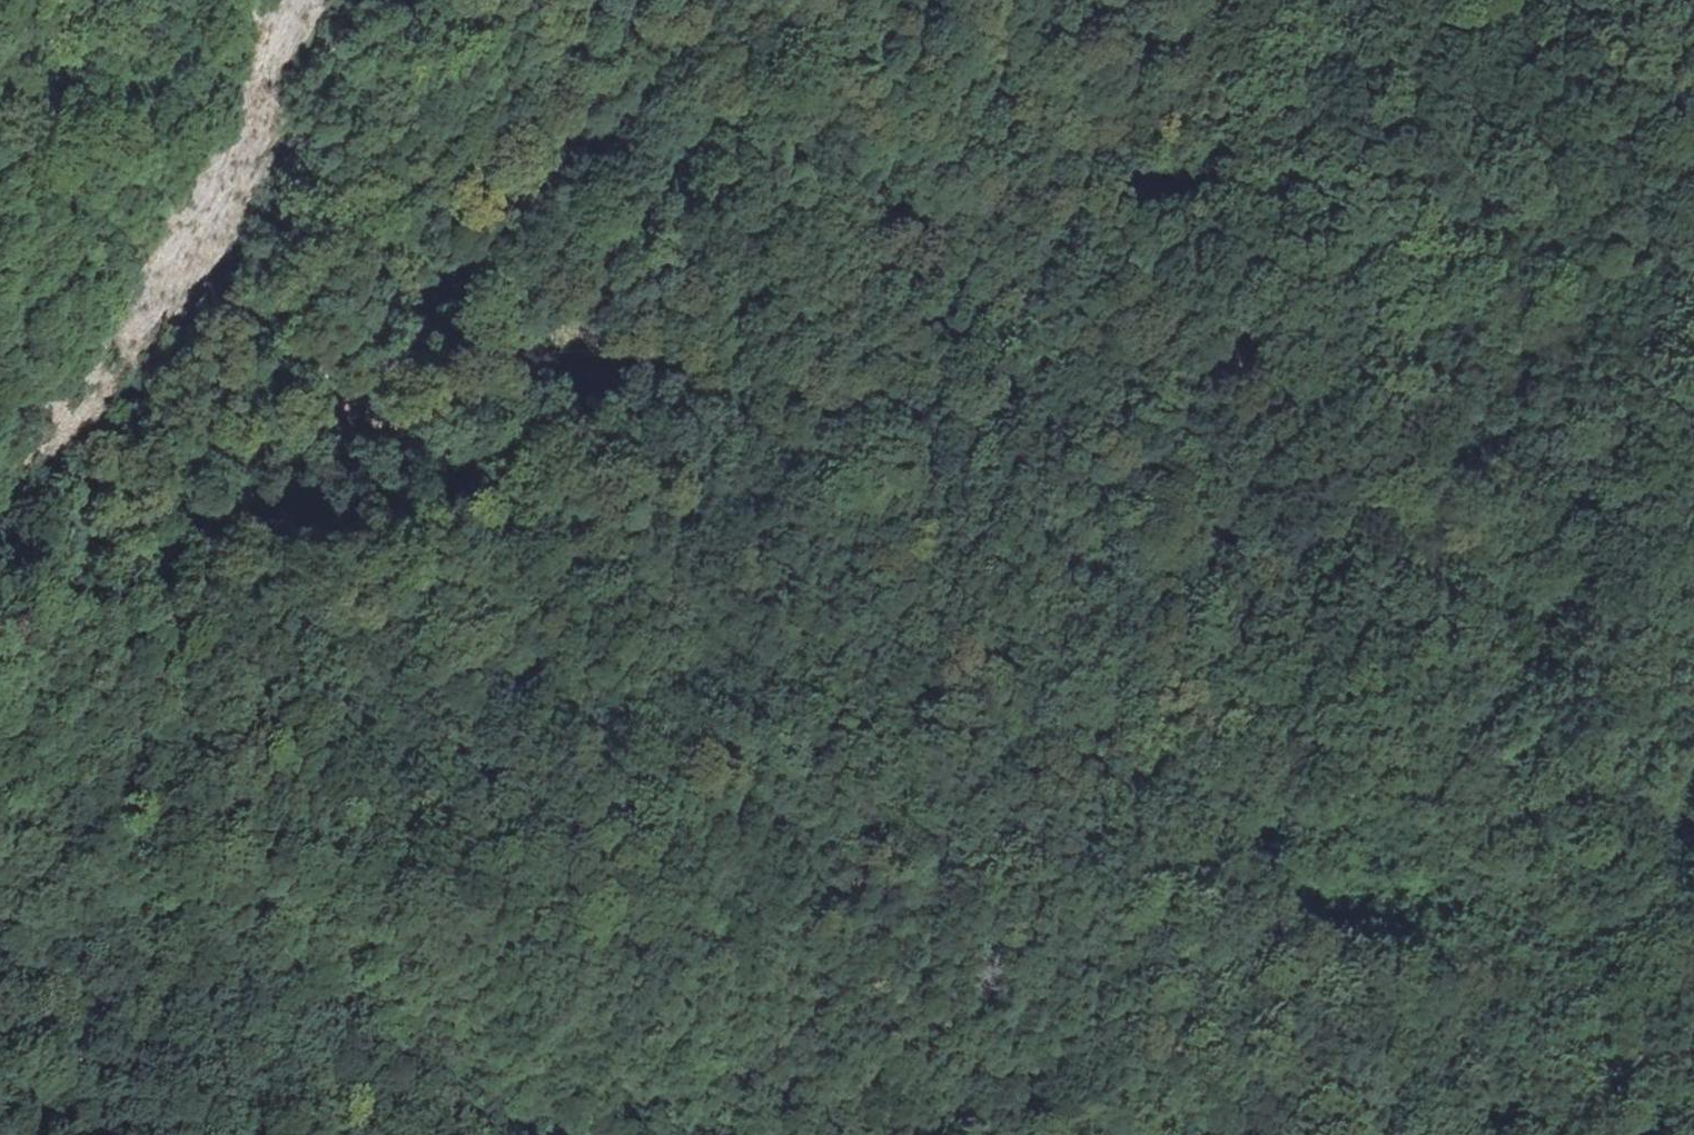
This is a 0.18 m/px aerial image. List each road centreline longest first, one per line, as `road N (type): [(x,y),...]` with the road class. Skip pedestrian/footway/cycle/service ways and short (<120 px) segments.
road 1 (track): [(1574,1134),(1602,1007),(1604,910),(1584,834)]

